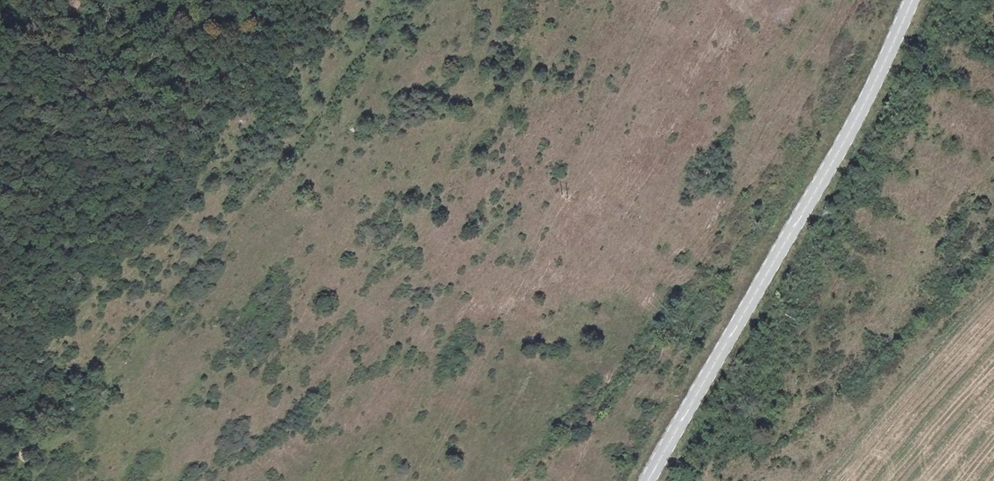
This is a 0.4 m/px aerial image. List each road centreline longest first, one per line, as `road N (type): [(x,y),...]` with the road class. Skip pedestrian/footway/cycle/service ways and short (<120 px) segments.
road 1 (secondary): [(912,0),(849,132),(649,480)]

